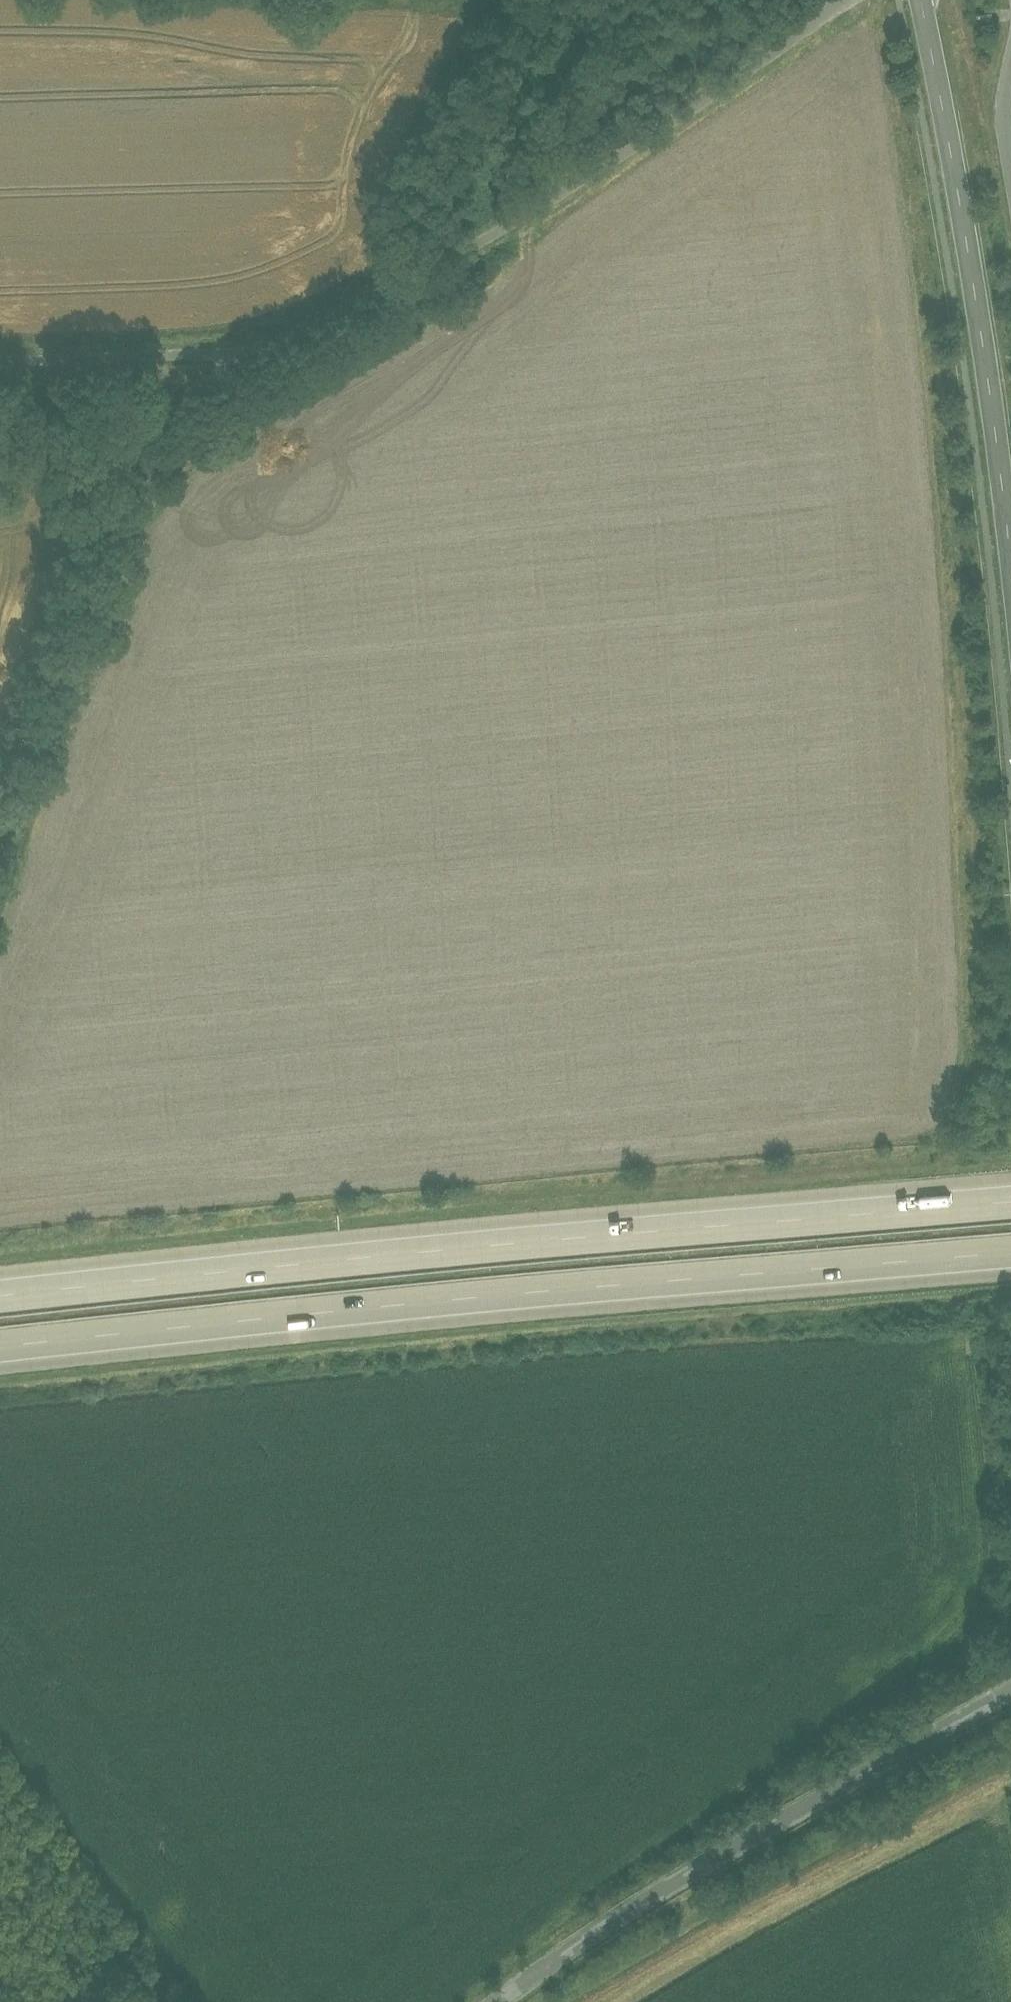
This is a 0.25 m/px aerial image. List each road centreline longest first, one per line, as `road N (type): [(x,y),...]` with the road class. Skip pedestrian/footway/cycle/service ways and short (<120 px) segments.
road 1 (motorway): [(0,1349),(1010,1255)]
road 2 (motorway): [(1010,1199),(0,1292)]
road 3 (track): [(851,0),(371,301),(244,356),(0,365)]
road 4 (residential): [(504,2001),(609,1924),(1010,1684)]
road 5 (tertiary): [(916,0),(973,302),(1010,584)]

